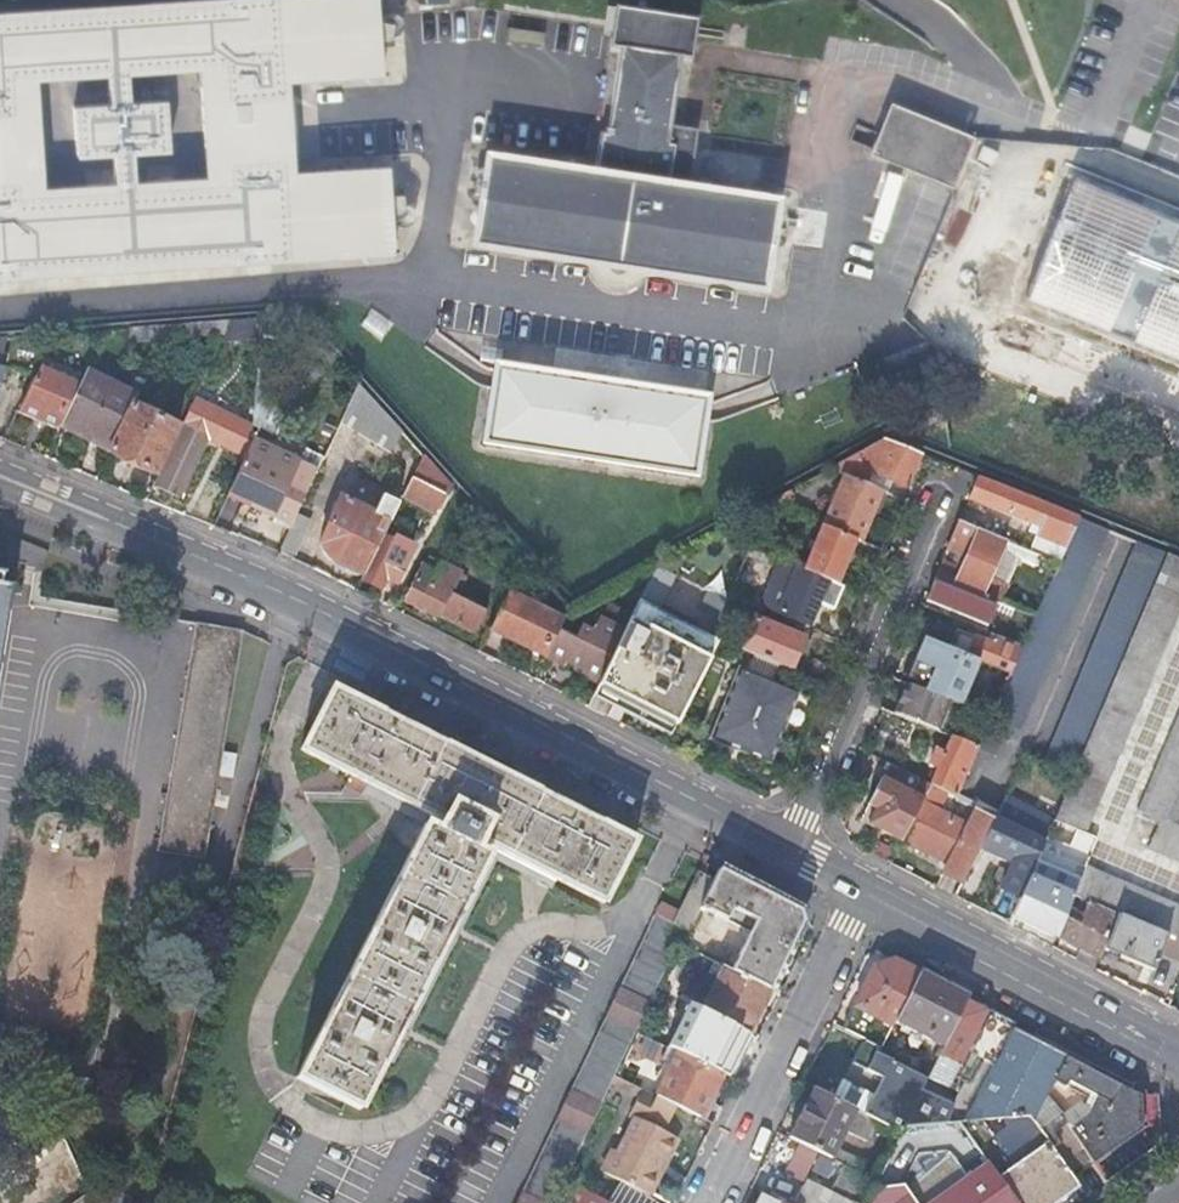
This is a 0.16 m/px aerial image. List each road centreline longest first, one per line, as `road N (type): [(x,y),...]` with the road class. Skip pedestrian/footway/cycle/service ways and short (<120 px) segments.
road 1 (residential): [(0,476),(242,575),(789,847)]
road 2 (residential): [(937,496),(789,847)]
road 3 (residential): [(866,883),(1178,1052)]
road 4 (residential): [(711,1202),(866,883)]

